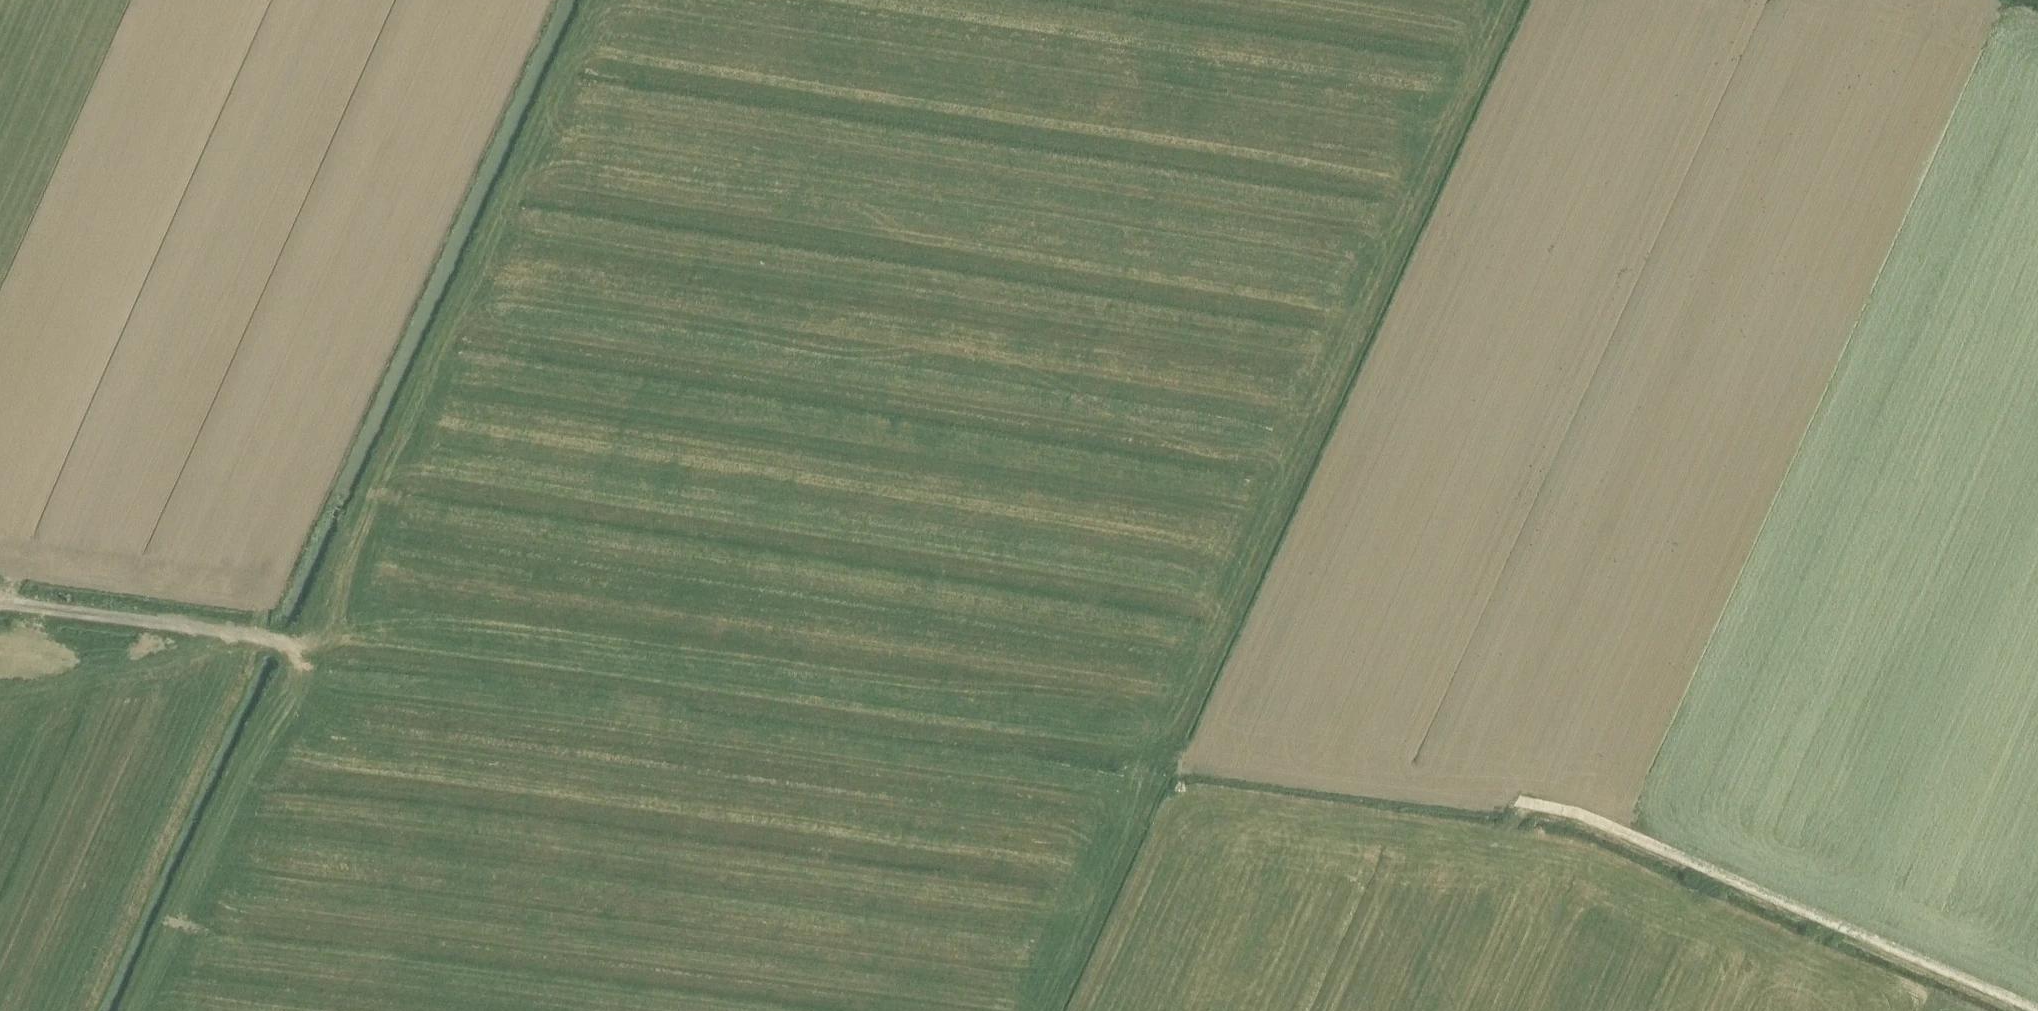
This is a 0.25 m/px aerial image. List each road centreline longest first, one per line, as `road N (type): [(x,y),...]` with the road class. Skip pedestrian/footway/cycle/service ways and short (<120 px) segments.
road 1 (track): [(2037,1009),(1577,814),(1516,803)]
road 2 (track): [(289,643),(0,600)]

